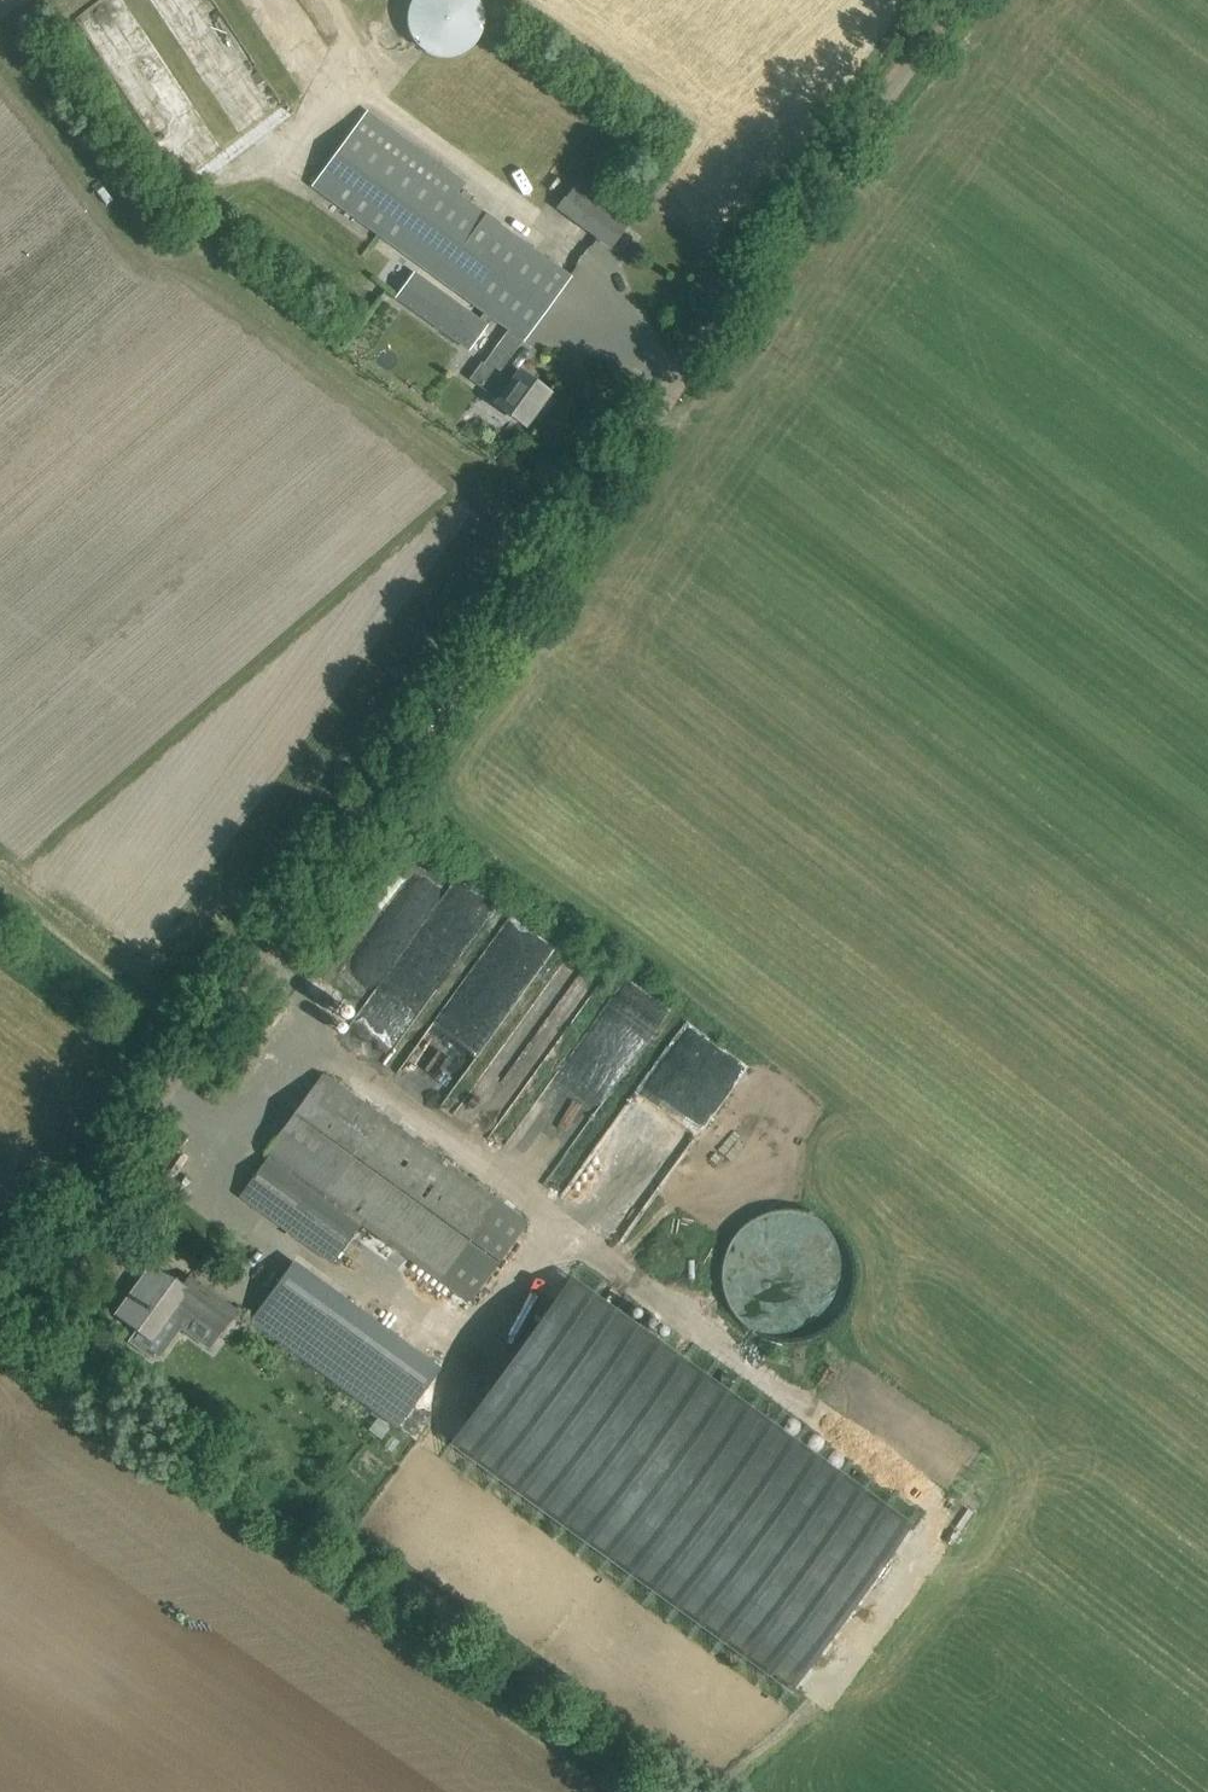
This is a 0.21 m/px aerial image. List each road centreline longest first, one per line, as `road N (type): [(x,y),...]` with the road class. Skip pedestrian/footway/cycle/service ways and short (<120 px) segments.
road 1 (unclassified): [(0,1307),(952,0)]

